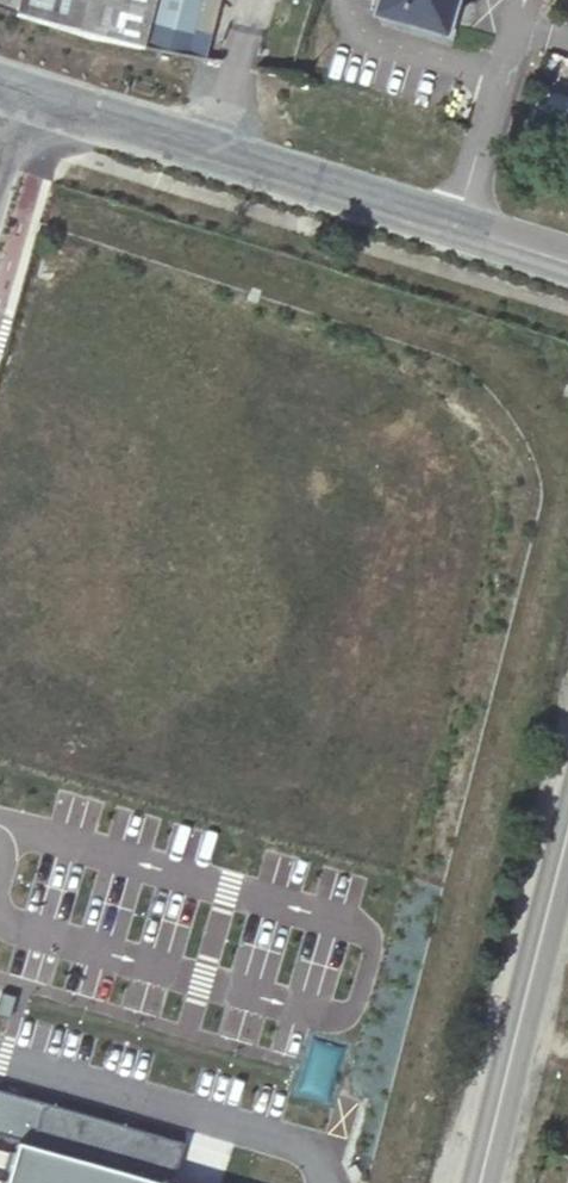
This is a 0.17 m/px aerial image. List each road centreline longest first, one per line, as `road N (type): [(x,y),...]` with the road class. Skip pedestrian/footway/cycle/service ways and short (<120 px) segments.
road 1 (tertiary): [(0,94),(567,264)]
road 2 (secondary): [(470,1182),(567,795)]

